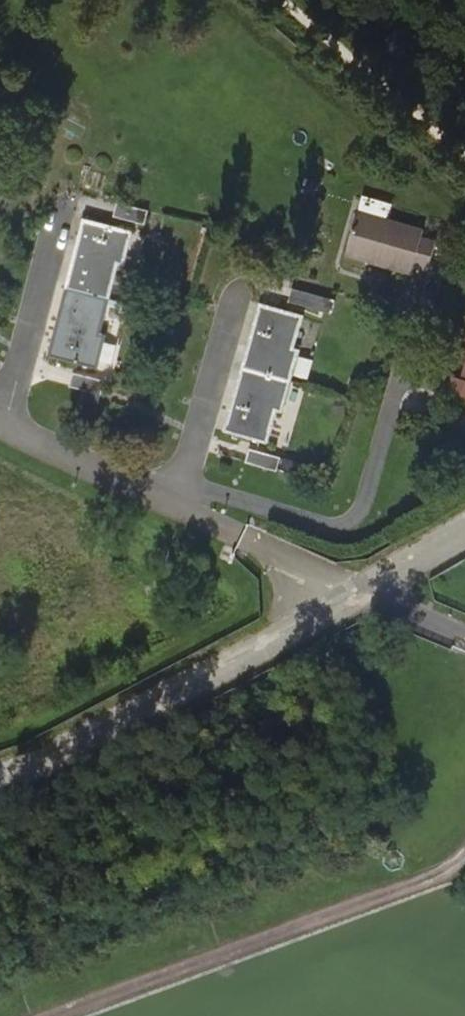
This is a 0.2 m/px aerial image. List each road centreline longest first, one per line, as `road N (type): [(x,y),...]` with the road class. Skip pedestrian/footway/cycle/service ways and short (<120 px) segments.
road 1 (track): [(464,857),(459,867),(60,1015)]
road 2 (unclassified): [(0,780),(350,602)]
road 3 (unclassified): [(350,602),(464,537)]
road 4 (unclassified): [(243,540),(350,602)]

